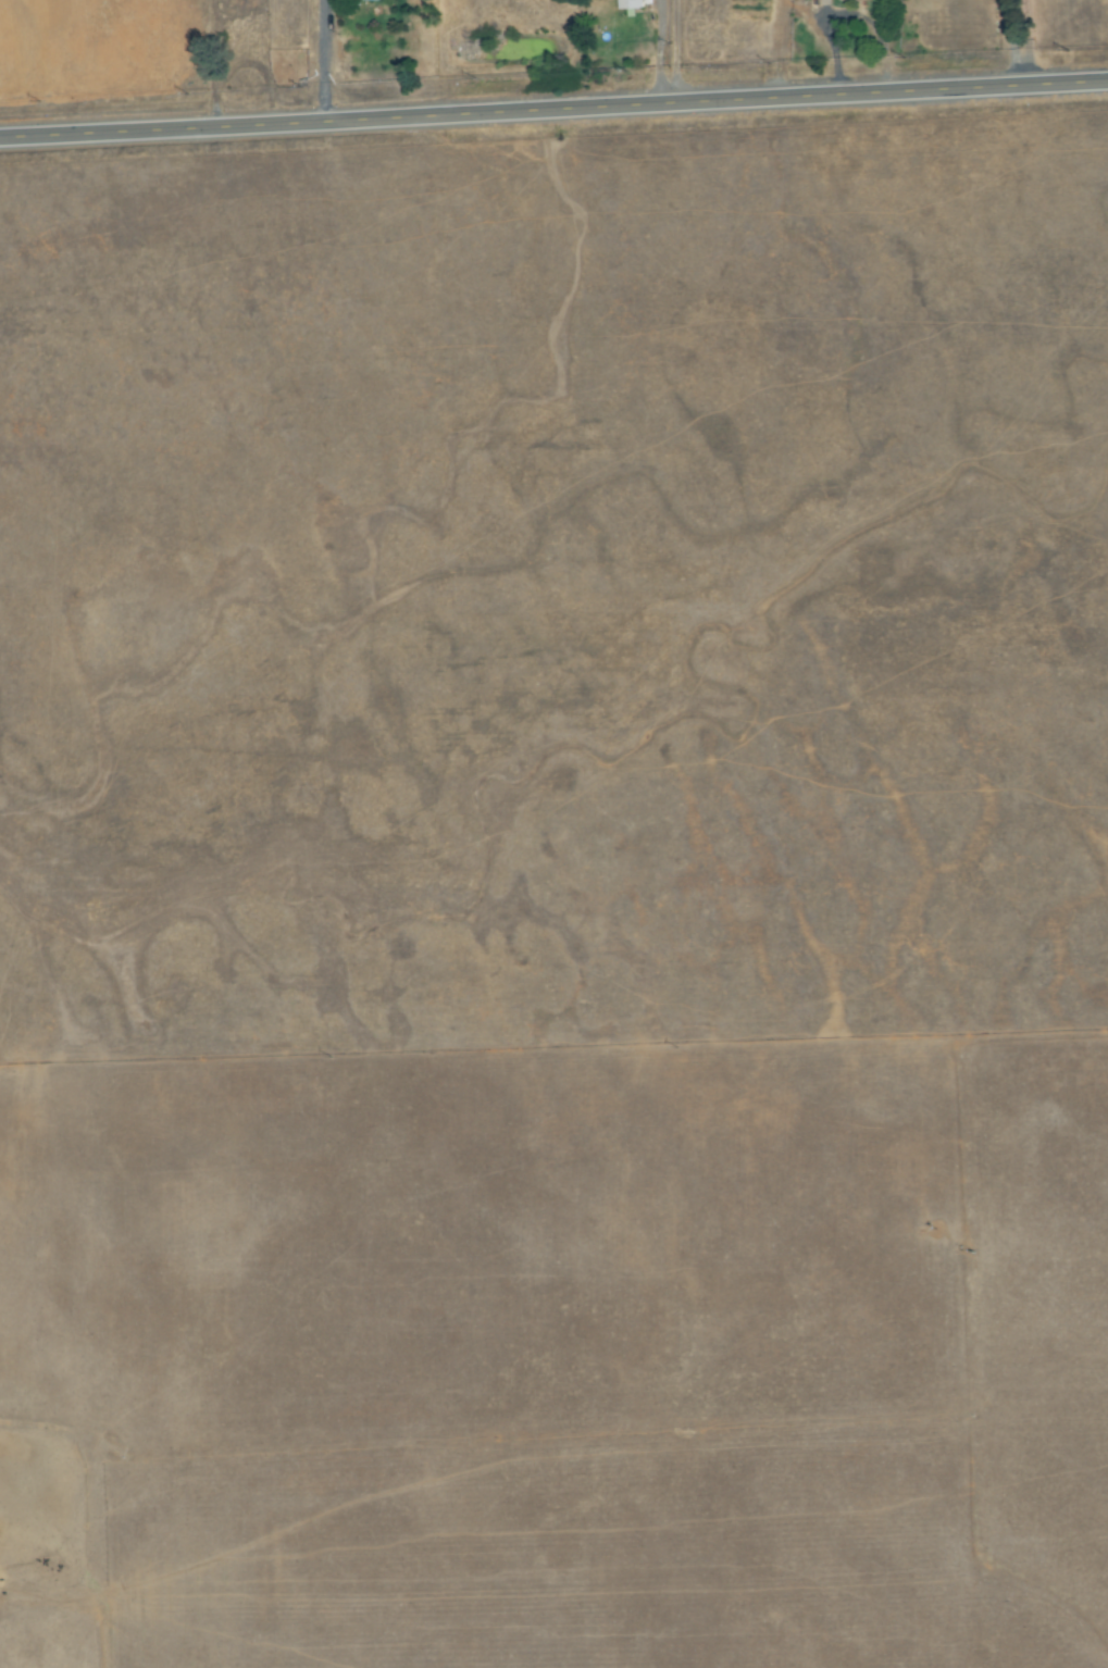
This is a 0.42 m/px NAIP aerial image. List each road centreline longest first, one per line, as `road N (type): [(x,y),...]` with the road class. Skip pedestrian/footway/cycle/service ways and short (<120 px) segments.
road 1 (secondary): [(0,140),(1107,82)]
road 2 (residential): [(343,124),(343,0)]

